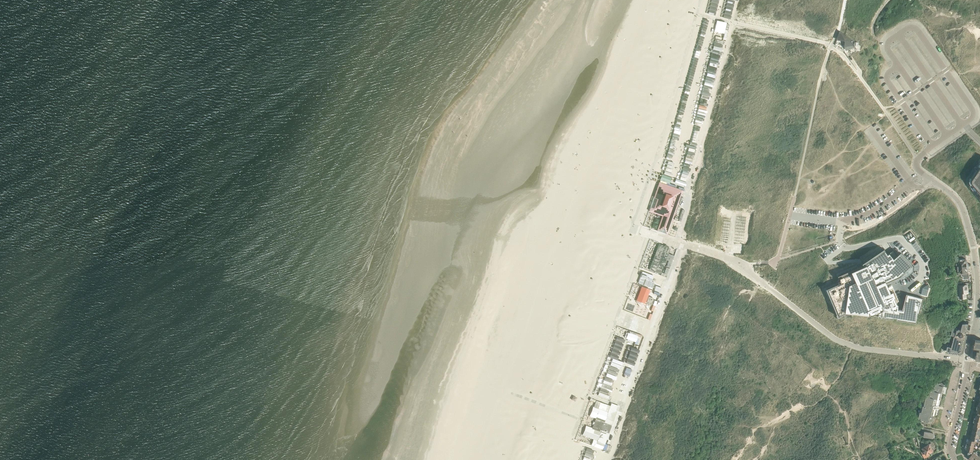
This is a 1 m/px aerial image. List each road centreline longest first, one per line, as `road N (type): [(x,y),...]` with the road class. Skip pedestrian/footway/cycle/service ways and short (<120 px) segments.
road 1 (track): [(683,243),(604,459)]
road 2 (track): [(650,230),(573,439)]
road 3 (unclassified): [(976,322),(967,222),(958,201),(917,168),(917,158)]

